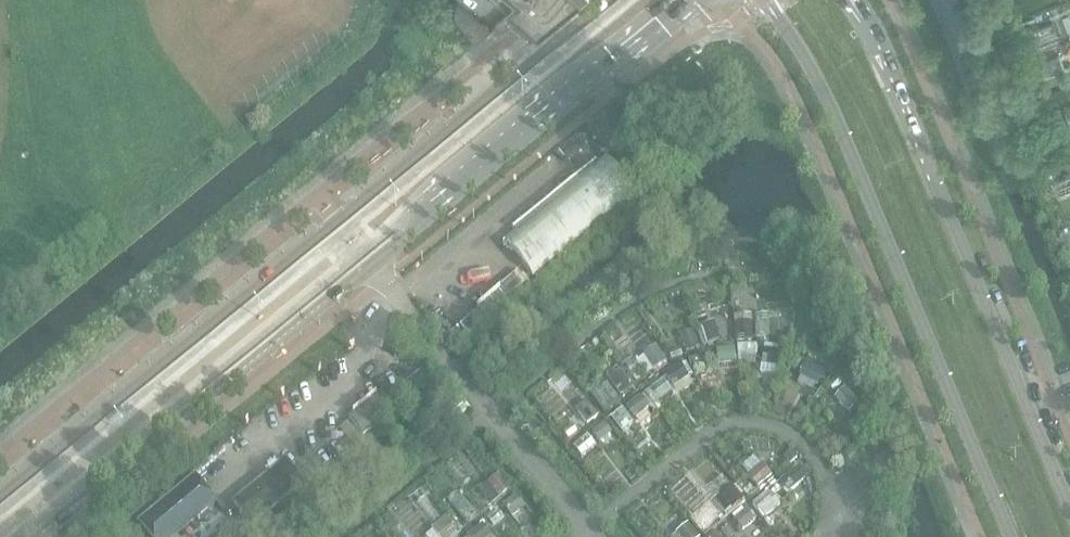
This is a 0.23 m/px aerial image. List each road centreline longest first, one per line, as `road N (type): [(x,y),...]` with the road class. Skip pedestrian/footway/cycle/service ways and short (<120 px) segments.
road 1 (secondary): [(23,536),(685,0)]
road 2 (secondary): [(616,0),(0,498)]
road 3 (tertiary): [(760,0),(812,66),(841,123),(1014,536)]
road 4 (tertiary): [(1069,507),(901,93),(848,0)]

